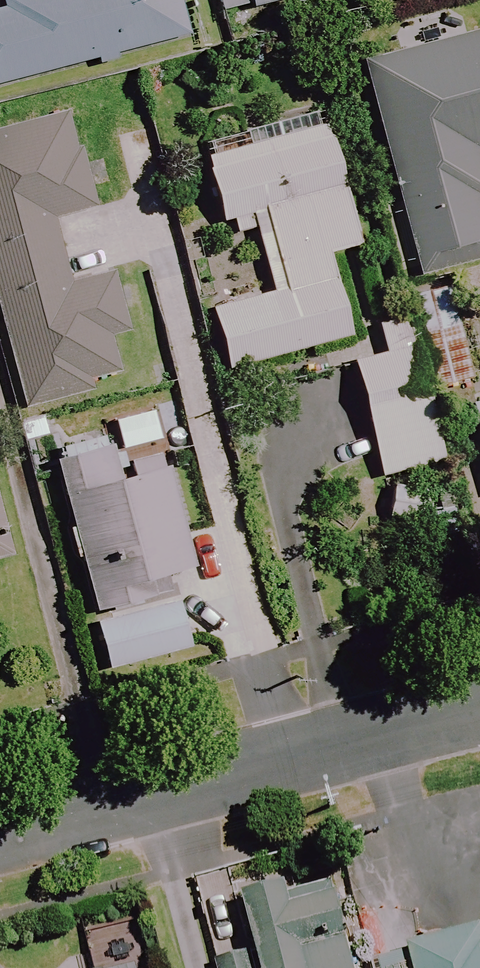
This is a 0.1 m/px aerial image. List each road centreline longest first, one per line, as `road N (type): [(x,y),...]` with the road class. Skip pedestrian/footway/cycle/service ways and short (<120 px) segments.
road 1 (residential): [(0,819),(479,695)]

